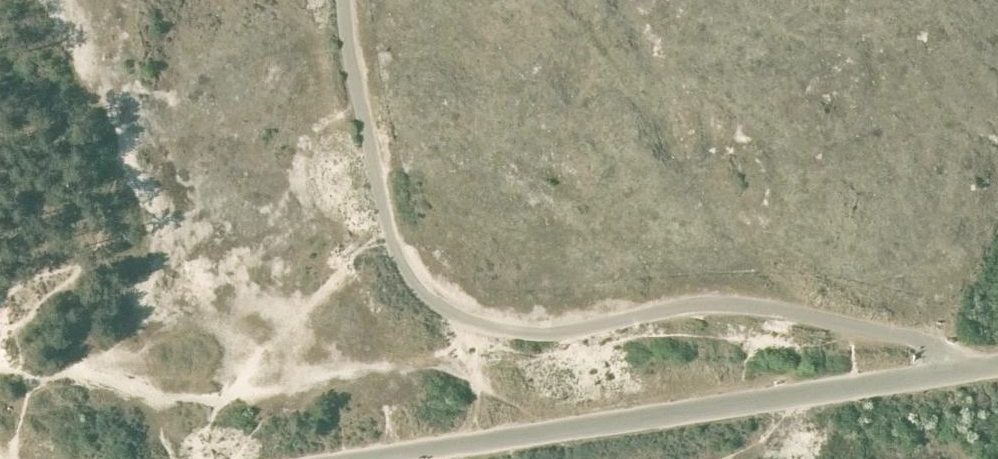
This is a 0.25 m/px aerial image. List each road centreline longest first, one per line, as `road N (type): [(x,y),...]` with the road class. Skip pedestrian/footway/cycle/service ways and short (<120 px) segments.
road 1 (unclassified): [(976,368),(924,343),(726,301),(524,334),(451,317),(427,302),(388,225),(346,0)]
road 2 (unclassified): [(976,368),(377,458)]

